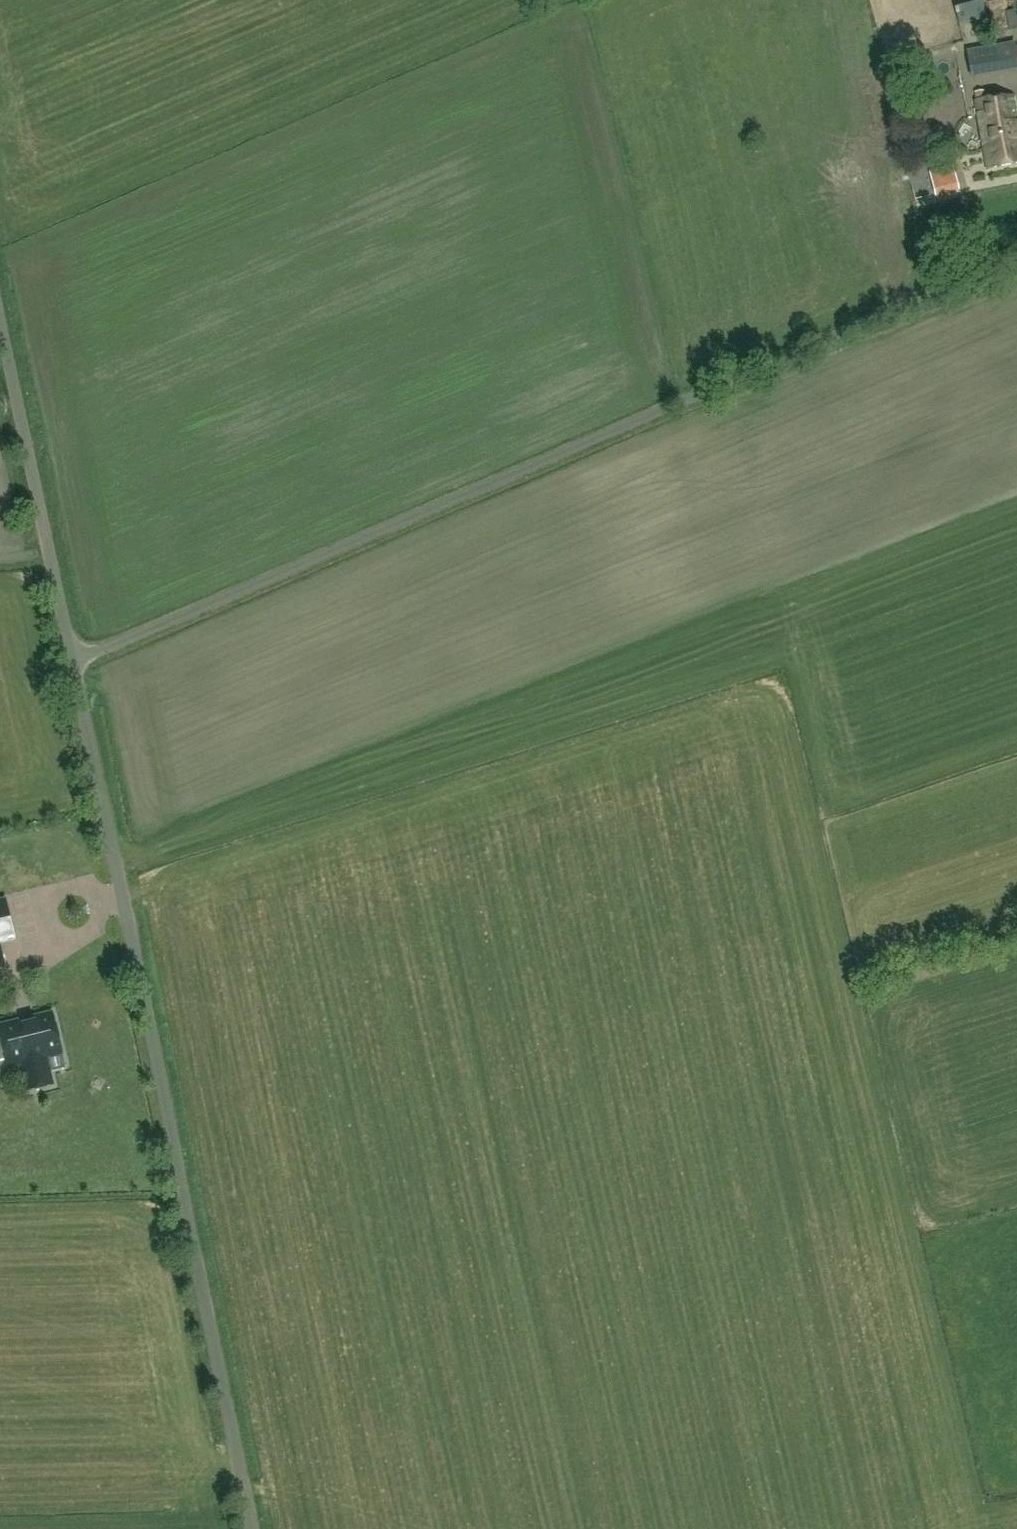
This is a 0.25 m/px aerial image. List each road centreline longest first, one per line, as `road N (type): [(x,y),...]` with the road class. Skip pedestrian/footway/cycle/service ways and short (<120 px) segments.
road 1 (unclassified): [(256,1528),(0,326)]

